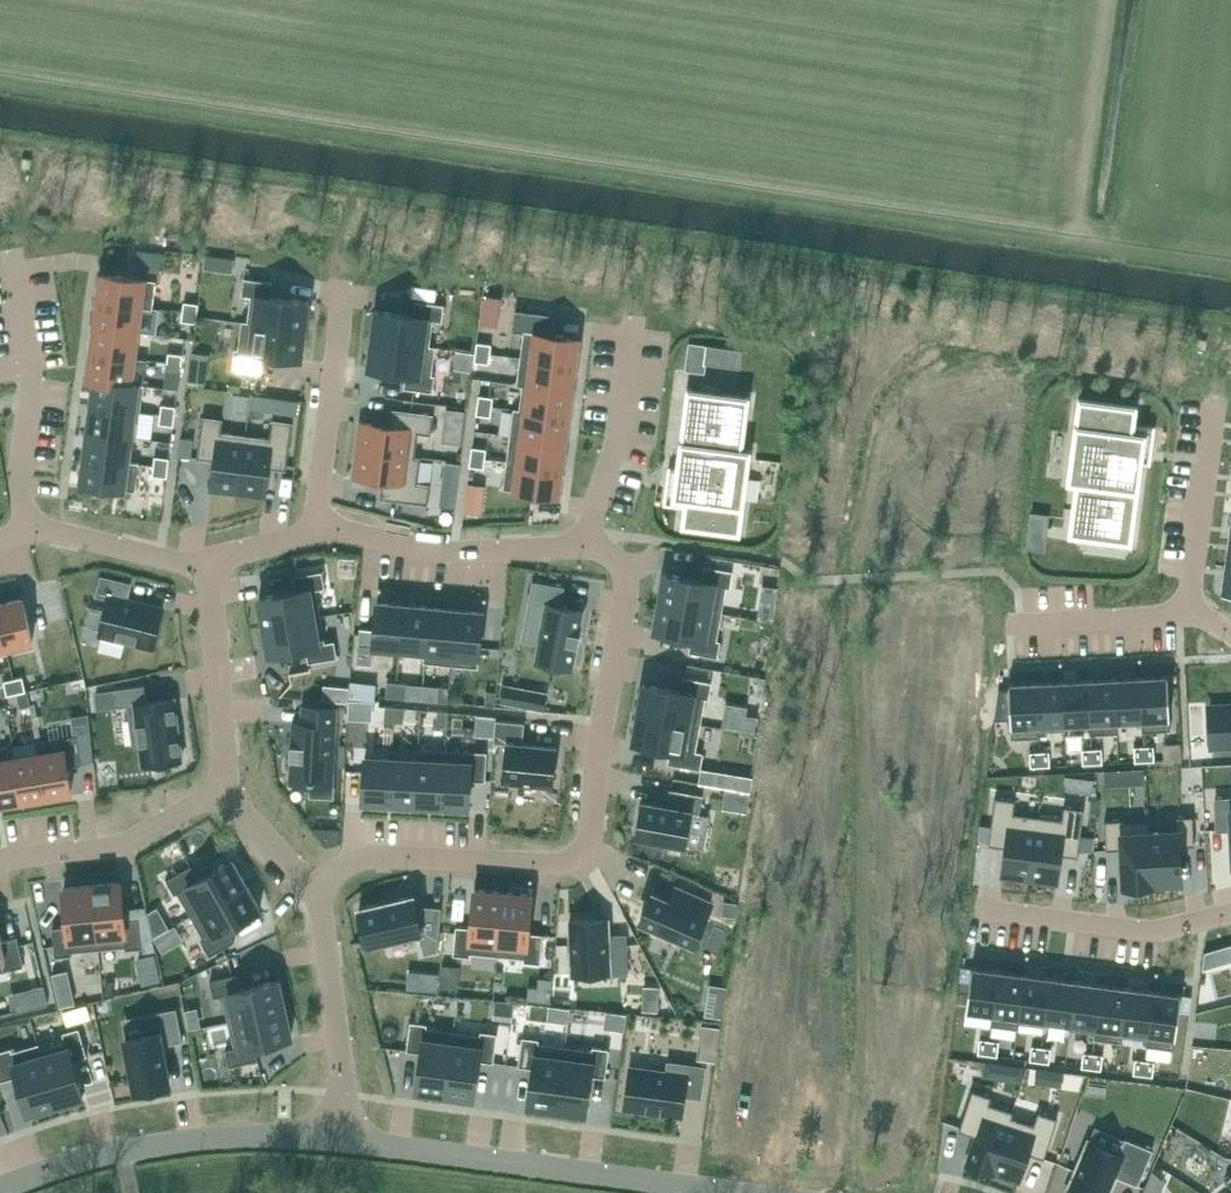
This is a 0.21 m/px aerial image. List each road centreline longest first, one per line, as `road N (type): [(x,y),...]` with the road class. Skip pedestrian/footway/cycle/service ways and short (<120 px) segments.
road 1 (residential): [(317,878),(376,856),(555,866),(584,853),(627,585),(618,562),(587,533)]
road 2 (residential): [(206,578),(251,550),(333,529),(458,553),(567,547),(587,533)]
road 3 (residential): [(729,1192),(344,1140)]
road 4 (residential): [(344,1140),(174,1142),(0,1185)]
road 5 (residential): [(32,529),(22,451),(29,351),(13,247)]
road 6 (residential): [(344,1140),(338,1027),(317,878)]
road 7 (residential): [(1230,914),(1165,931),(985,908)]
road 8 (residential): [(229,785),(127,841),(0,857)]
road 9 (residential): [(587,533),(620,431),(634,318)]
road 10 (residential): [(1215,399),(1188,608)]
road 11 (residential): [(229,785),(206,578)]
road 12 (residential): [(206,578),(32,529)]
road 13 (residential): [(1188,608),(1166,619),(1012,625)]
road 14 (residential): [(317,878),(229,785)]

